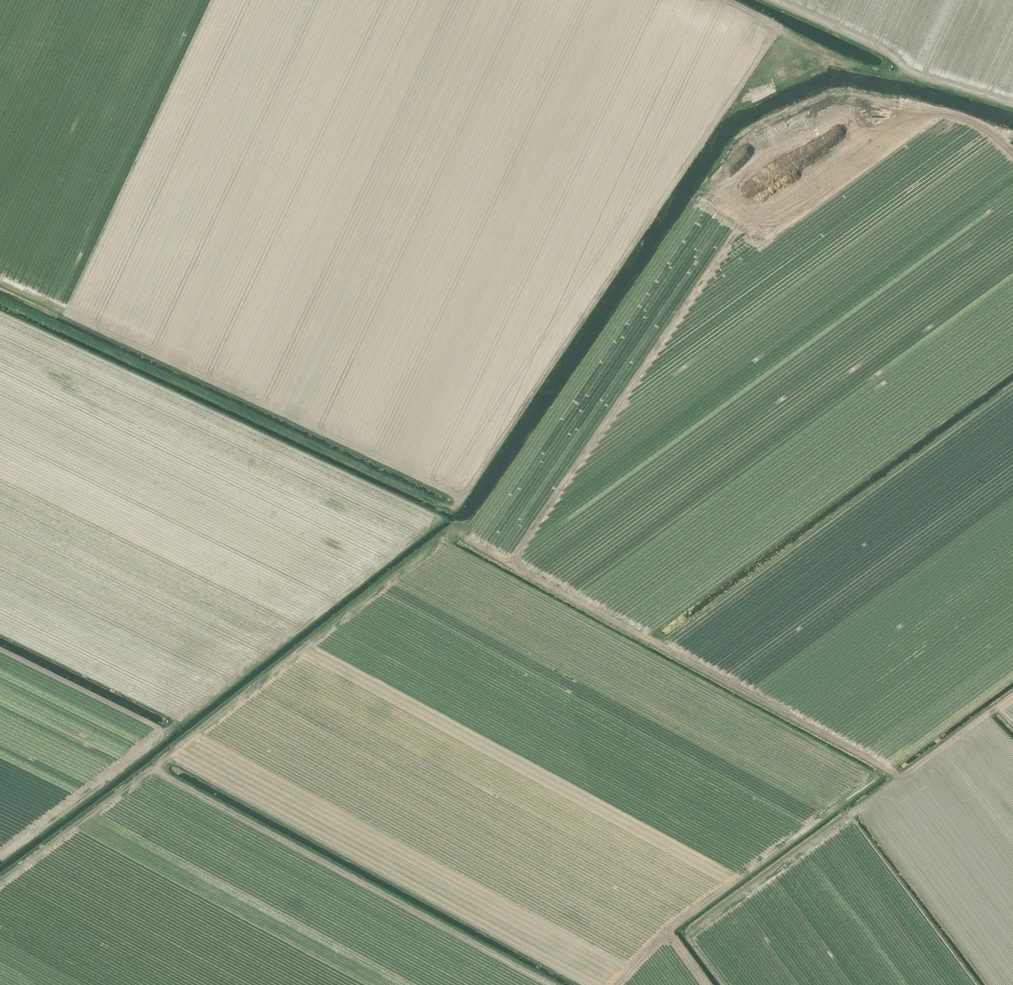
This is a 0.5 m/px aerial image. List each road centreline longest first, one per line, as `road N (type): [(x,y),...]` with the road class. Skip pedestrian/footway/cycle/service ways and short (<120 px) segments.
road 1 (track): [(0,650),(161,730),(0,858)]

